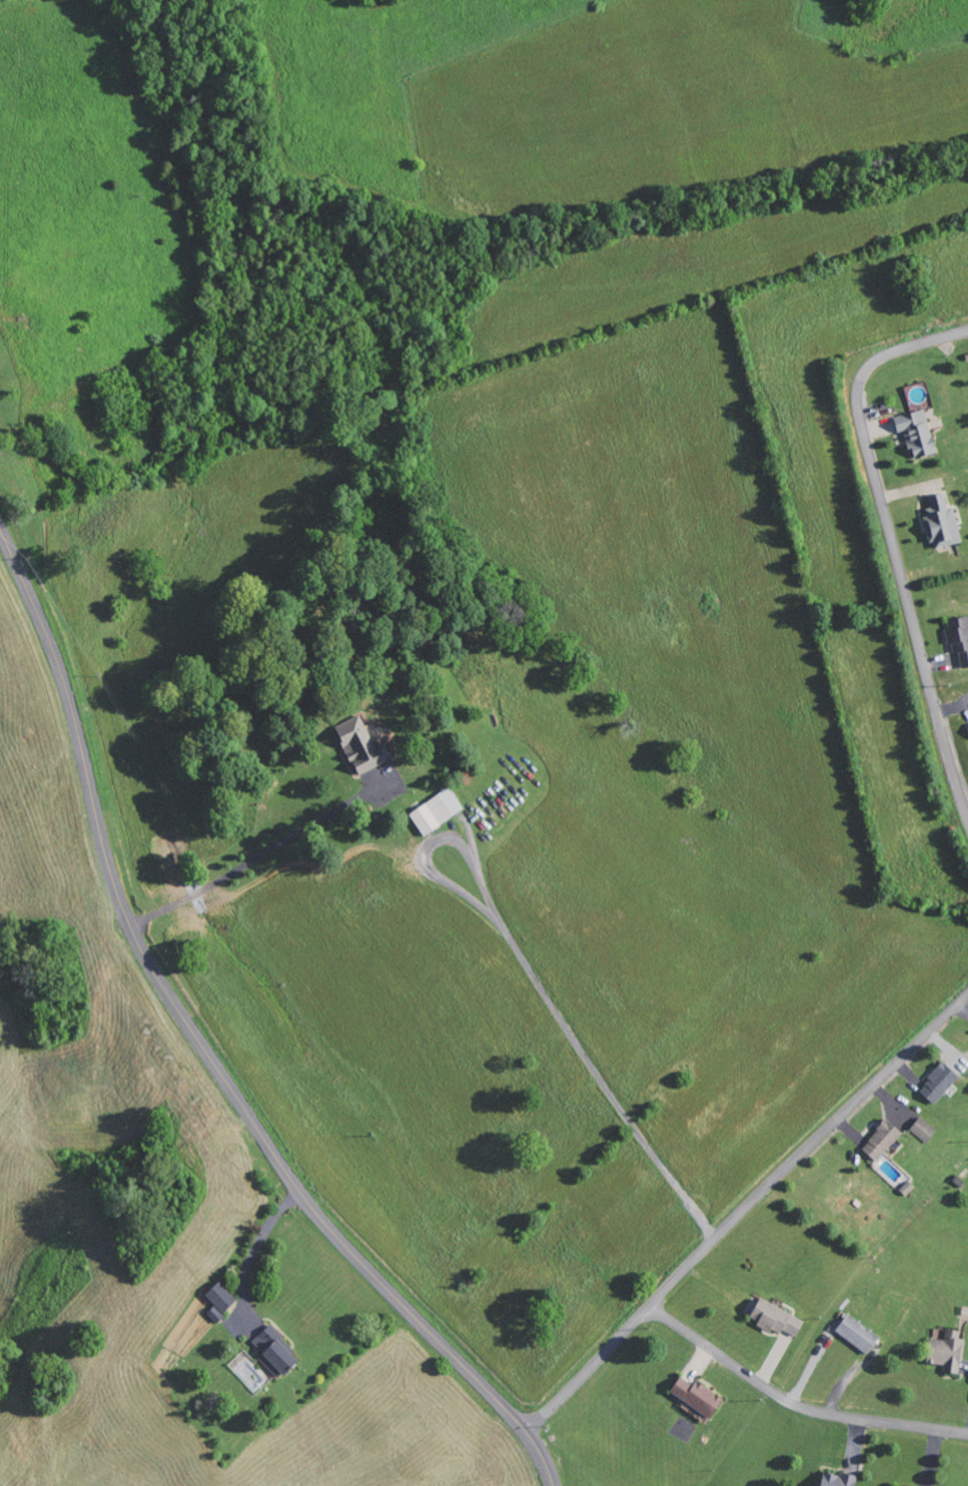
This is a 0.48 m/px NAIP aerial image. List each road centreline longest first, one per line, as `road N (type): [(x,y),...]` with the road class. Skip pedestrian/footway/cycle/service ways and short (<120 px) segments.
road 1 (tertiary): [(553,1485),(514,1420),(307,1203),(156,975),(108,865),(60,668),(0,530)]
road 2 (residential): [(967,818),(857,405),(861,375)]
road 3 (residential): [(649,1309),(967,996)]
road 4 (residential): [(649,1309),(795,1405),(967,1436)]
road 5 (residential): [(525,1433),(649,1309)]

